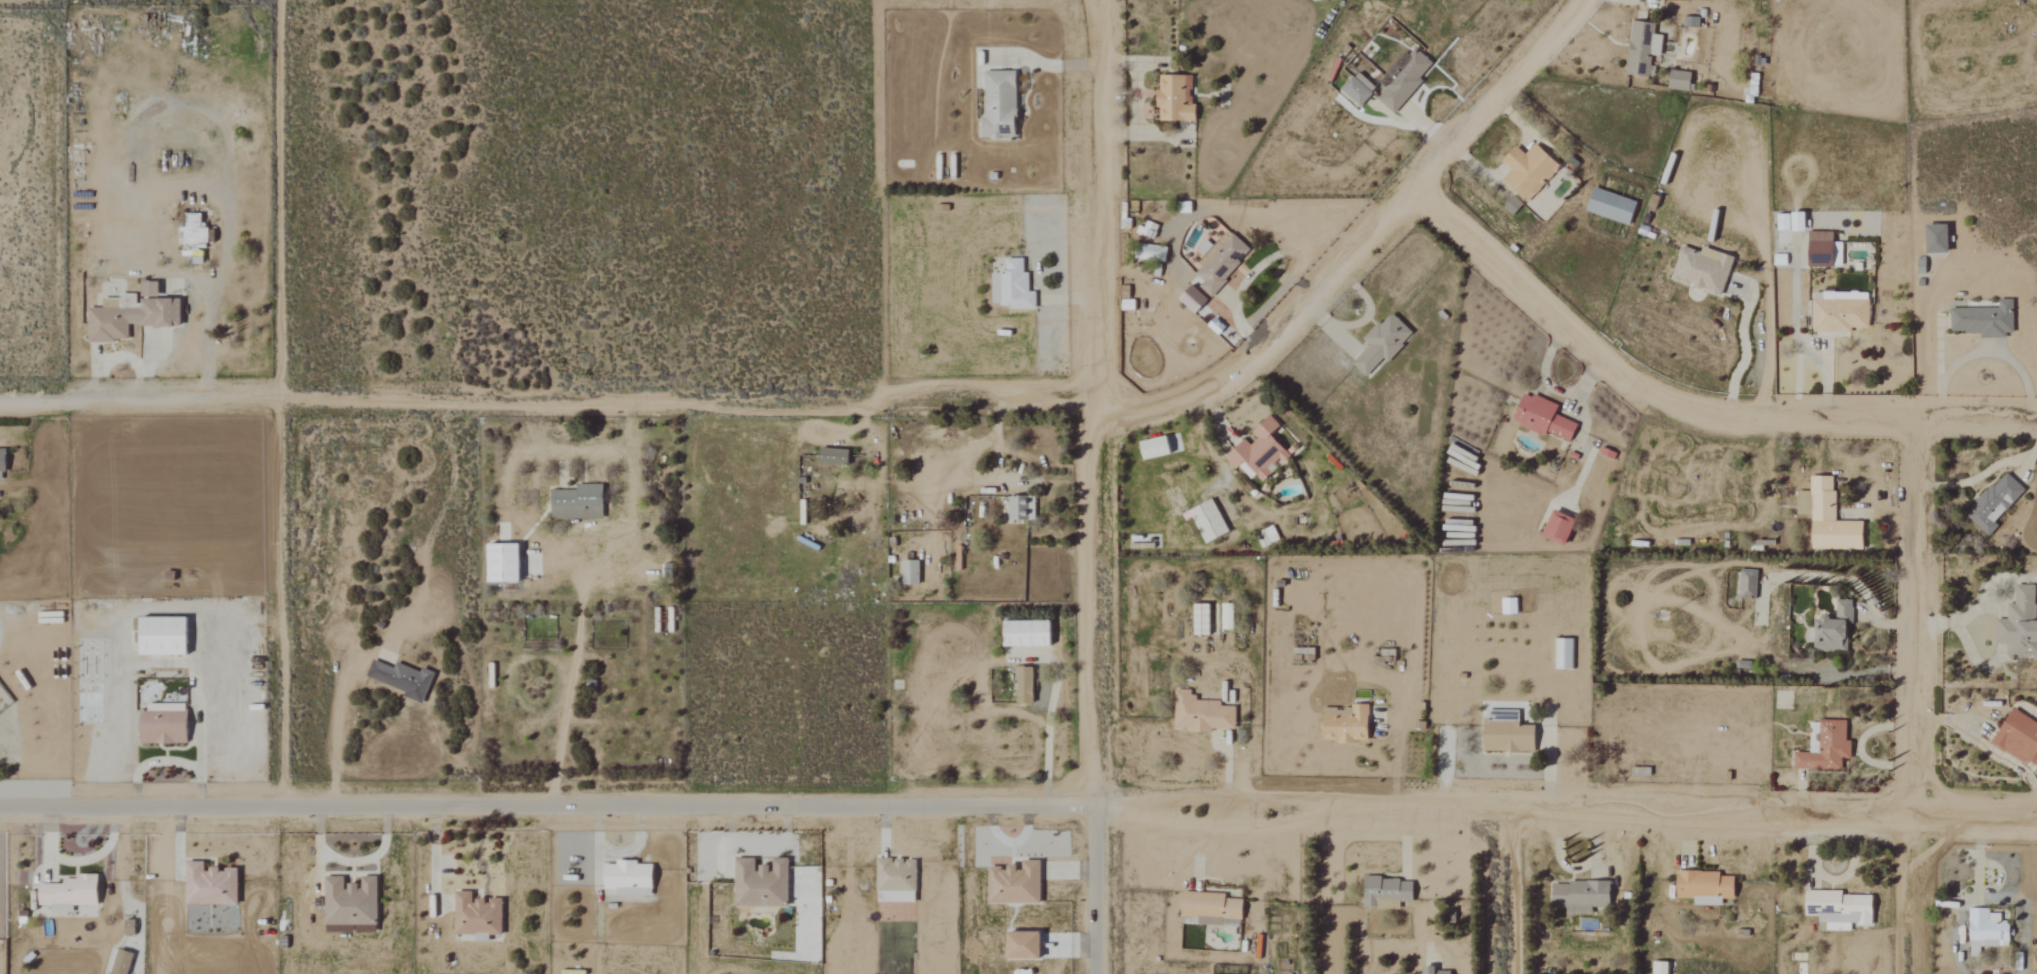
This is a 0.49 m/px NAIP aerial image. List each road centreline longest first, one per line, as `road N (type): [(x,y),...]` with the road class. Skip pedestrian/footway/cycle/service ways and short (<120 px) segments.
road 1 (track): [(1096,406),(963,384),(806,414),(273,397),(0,402)]
road 2 (residential): [(1091,806),(0,808)]
road 3 (track): [(281,806),(274,0)]
road 4 (track): [(1091,806),(1092,0)]
road 5 (track): [(1414,186),(1583,347),(1683,407),(1803,418),(2036,420)]
road 6 (track): [(1096,406),(1146,407),(1208,390),(1414,186),(1573,0)]
road 7 (track): [(203,398),(206,311),(225,246),(226,204),(219,186),(150,181)]
road 8 (track): [(2034,420),(2024,369),(2008,353),(1988,349),(1952,366),(1943,415)]
road 9 (track): [(1097,973),(1091,806)]
road 10 (track): [(1520,973),(1520,814)]
road 11 (track): [(1094,137),(1139,136),(1135,68),(1093,68)]
road 12 (track): [(1794,417),(1803,352),(1826,364),(1825,417)]
road 13 (track): [(1304,295),(1332,325),(1368,316),(1367,297),(1338,262)]
road 14 (track): [(1011,388),(994,433),(960,461),(971,483),(993,487)]
road 15 (track): [(1558,323),(1542,365),(1551,389),(1577,390),(1603,359)]
road 16 (track): [(2036,440),(1963,482),(1922,485)]
road 17 (track): [(1729,411),(1753,292)]

